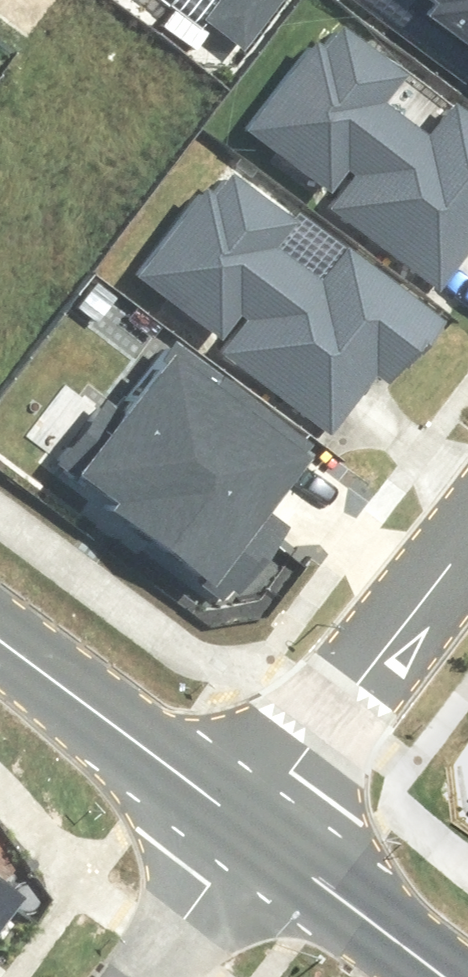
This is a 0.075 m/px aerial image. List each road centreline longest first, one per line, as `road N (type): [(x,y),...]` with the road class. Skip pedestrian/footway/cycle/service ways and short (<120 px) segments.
road 1 (residential): [(249,829),(467,537)]
road 2 (tertiary): [(0,642),(249,829)]
road 3 (tertiary): [(249,829),(453,976)]
road 4 (residential): [(138,976),(249,829)]

